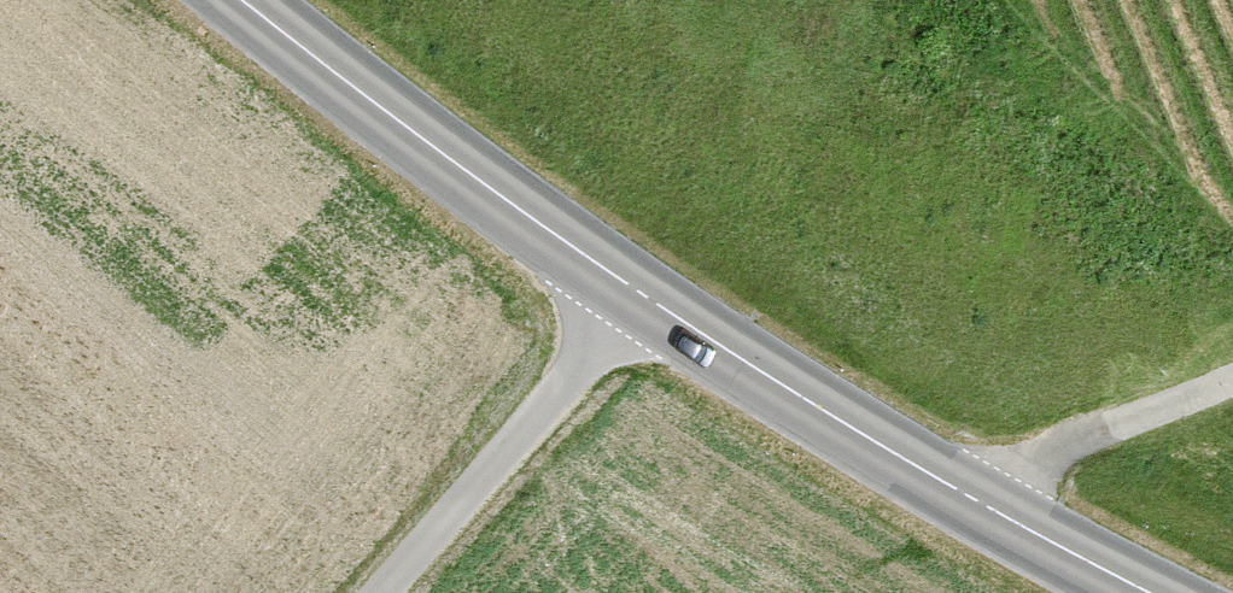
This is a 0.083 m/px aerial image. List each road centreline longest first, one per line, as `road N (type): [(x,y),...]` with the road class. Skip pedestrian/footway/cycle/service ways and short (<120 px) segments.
road 1 (secondary): [(1150,592),(749,365),(245,0)]
road 2 (track): [(393,592),(647,298)]
road 3 (track): [(1232,377),(1065,444),(979,501)]

